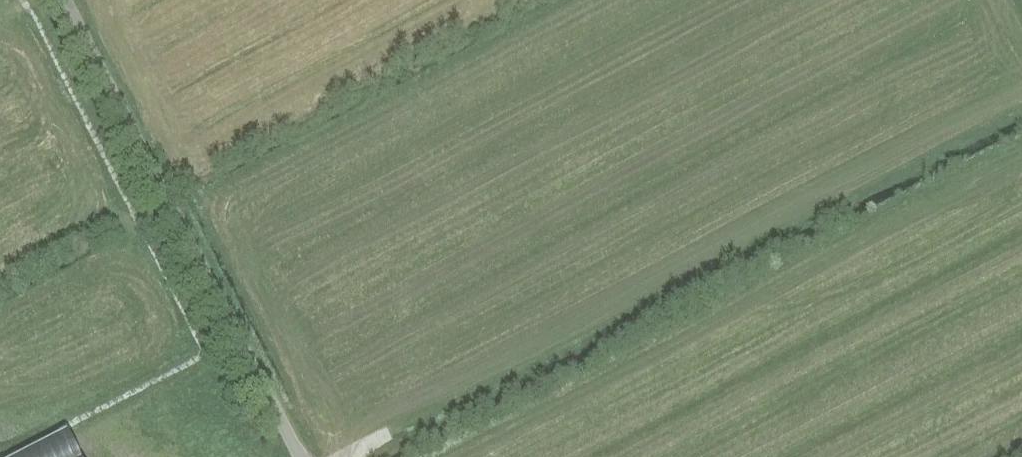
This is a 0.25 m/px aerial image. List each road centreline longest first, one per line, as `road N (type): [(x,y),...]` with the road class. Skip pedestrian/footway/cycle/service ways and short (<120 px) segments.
road 1 (unclassified): [(302,456),(66,0)]

